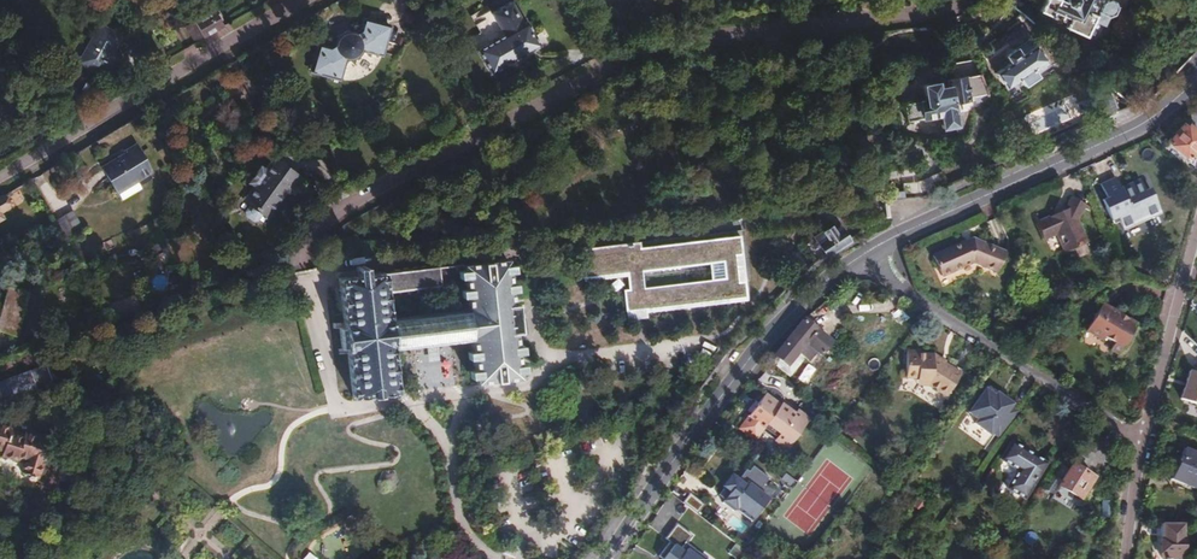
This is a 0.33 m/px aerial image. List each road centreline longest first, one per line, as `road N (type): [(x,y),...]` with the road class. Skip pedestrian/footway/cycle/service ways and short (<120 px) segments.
road 1 (residential): [(958,0),(934,10),(664,44),(326,215),(307,238),(299,268)]
road 2 (residential): [(610,558),(670,463),(763,342),(864,251)]
road 3 (residential): [(864,251),(1149,124),(1196,78)]
road 4 (residential): [(0,178),(310,0)]
road 5 (residential): [(864,251),(937,309),(1141,428)]
road 6 (residential): [(1141,428),(1196,224)]
road 7 (residential): [(1130,558),(1141,428)]

